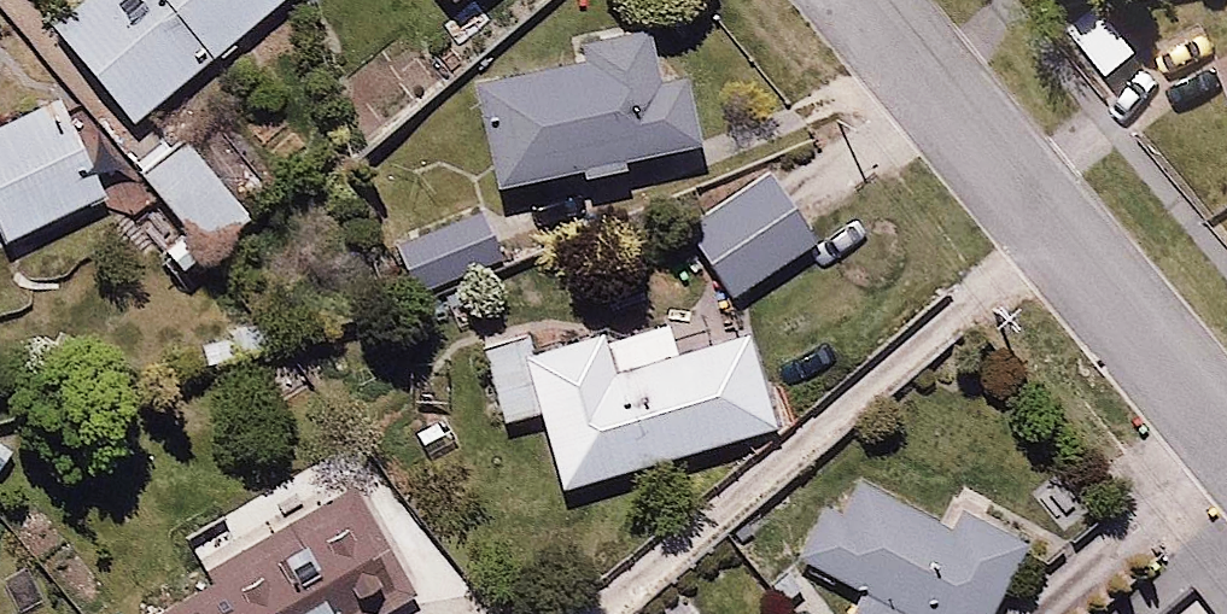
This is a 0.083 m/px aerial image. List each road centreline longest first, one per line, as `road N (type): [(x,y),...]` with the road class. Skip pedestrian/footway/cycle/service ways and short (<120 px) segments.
road 1 (residential): [(860,0),(1226,436)]

